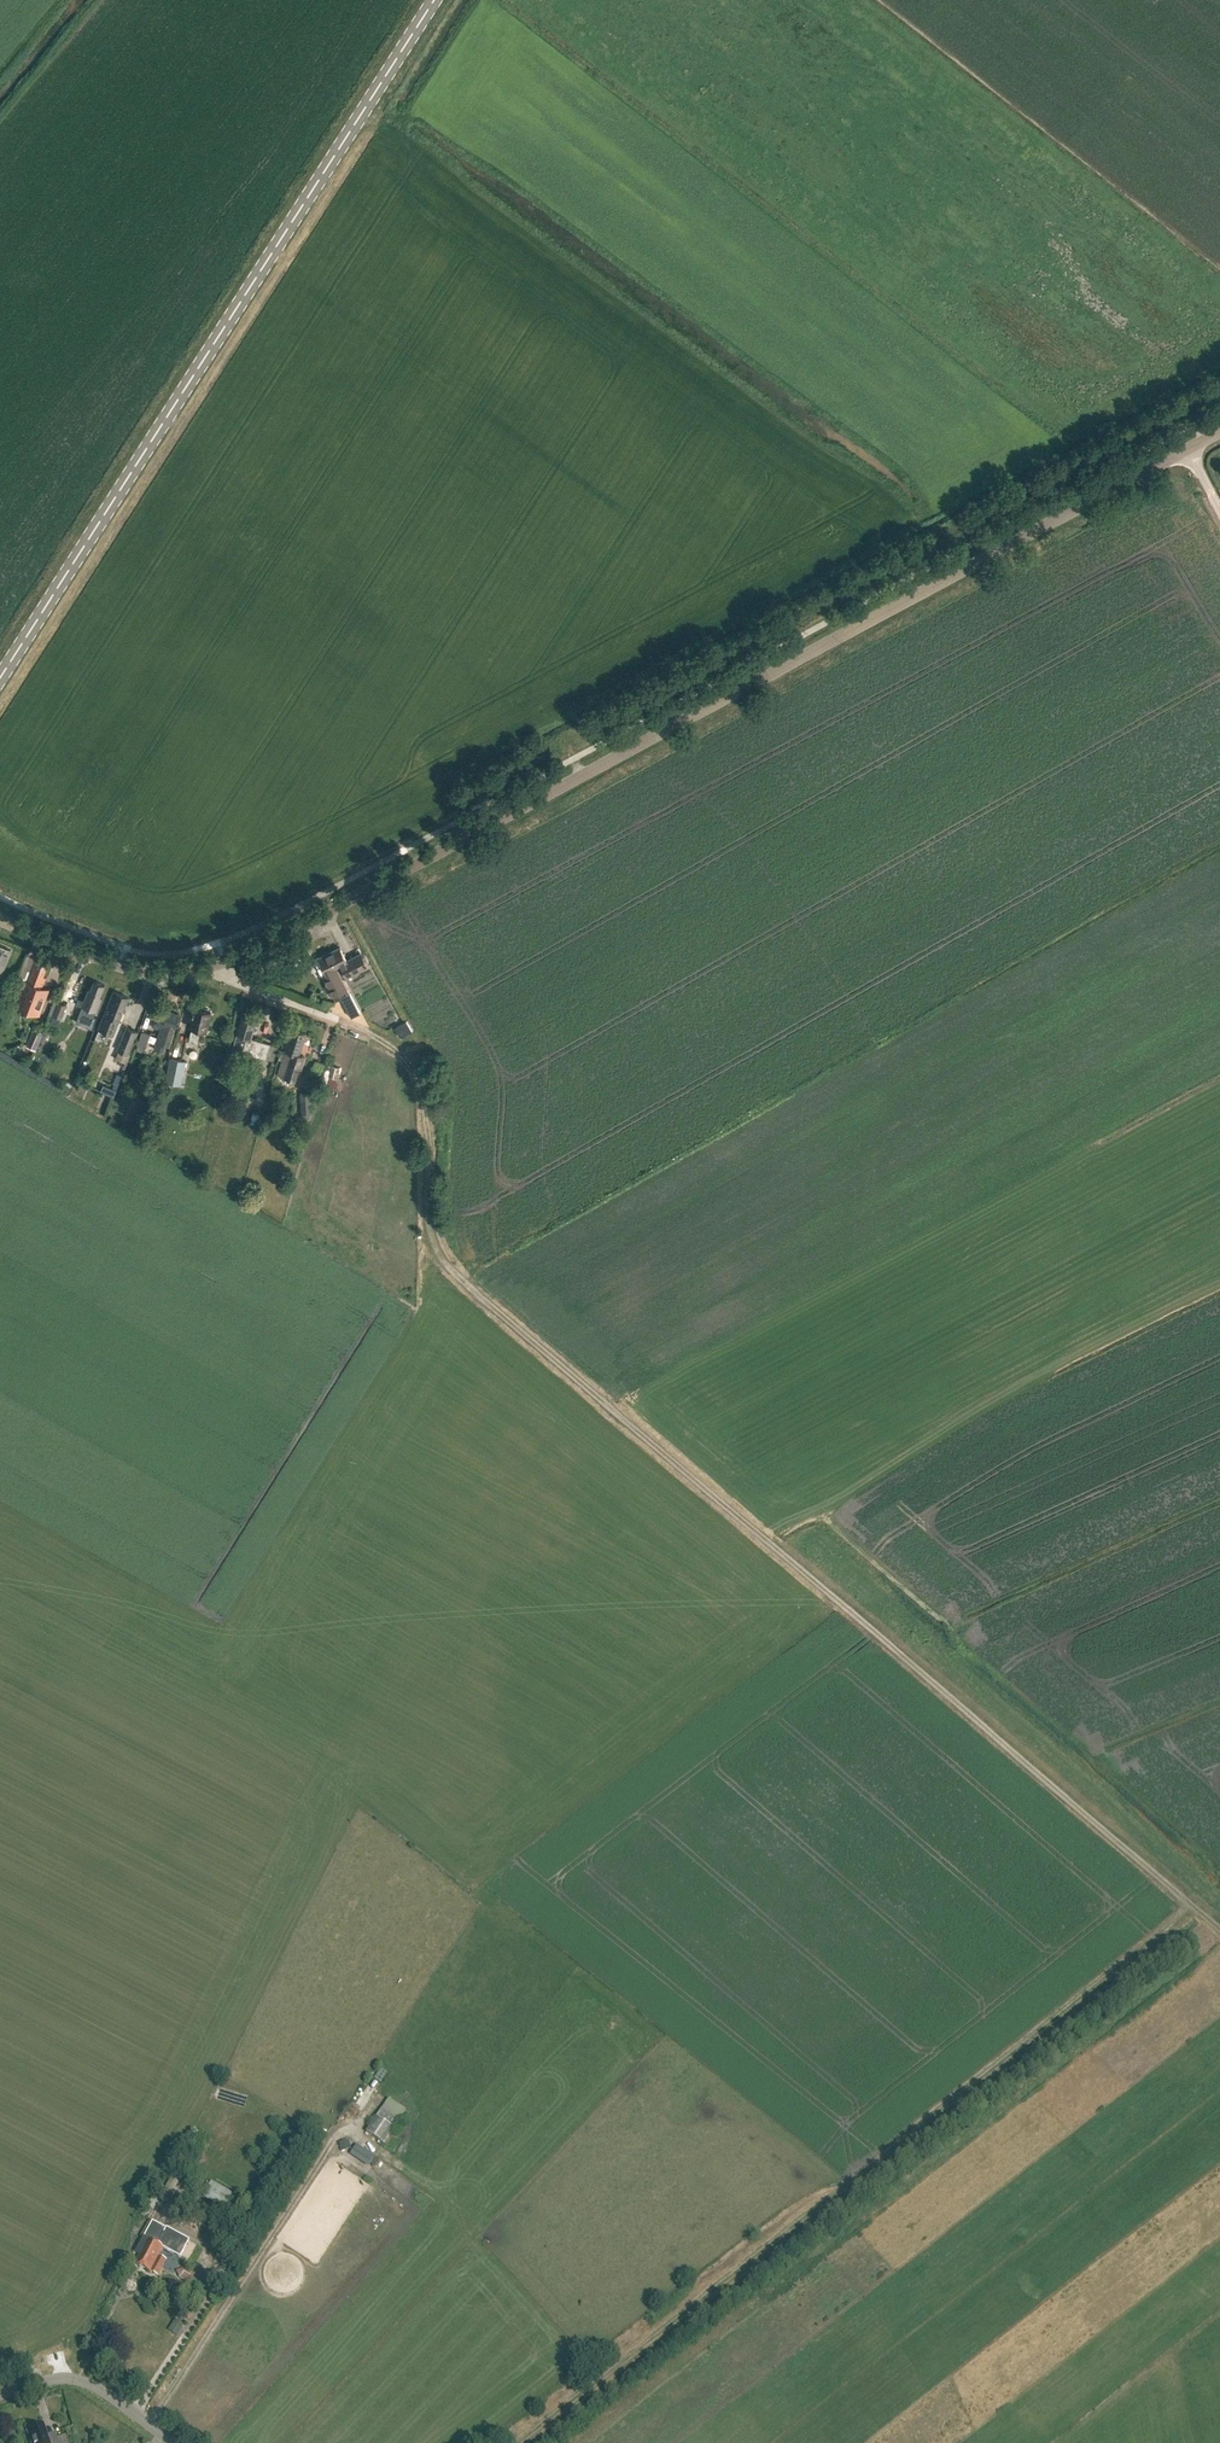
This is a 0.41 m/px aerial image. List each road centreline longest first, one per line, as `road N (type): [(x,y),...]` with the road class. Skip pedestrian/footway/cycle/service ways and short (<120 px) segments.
road 1 (track): [(1192,1907),(457,1277),(433,1234),(427,1104),(416,1074),(390,1045),(339,1020)]
road 2 (unclassified): [(226,960),(1186,450)]
road 3 (track): [(517,2442),(1192,1907)]
road 4 (secondary): [(0,678),(435,0)]
road 5 (unclassified): [(0,917),(127,967),(193,970),(226,960)]
road 6 (unclassified): [(171,2442),(80,2381),(55,2379),(0,2397)]
road 7 (unclassified): [(339,1020),(234,982),(226,960)]

